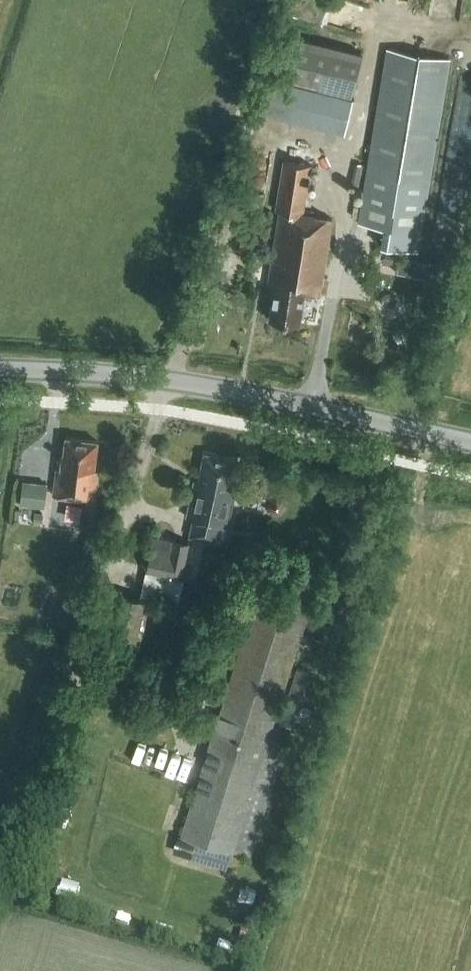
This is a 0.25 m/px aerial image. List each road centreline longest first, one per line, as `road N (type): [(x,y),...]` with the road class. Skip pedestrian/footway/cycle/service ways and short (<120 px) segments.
road 1 (secondary): [(470,441),(213,386),(0,368)]

